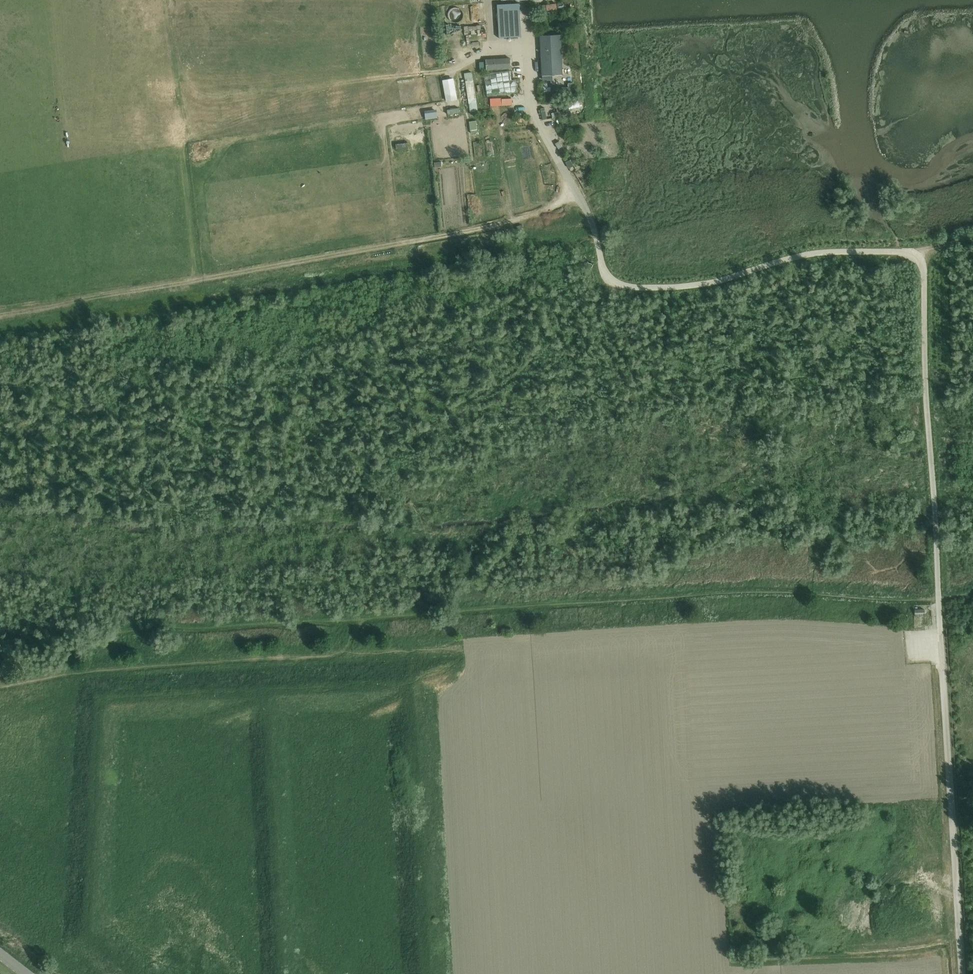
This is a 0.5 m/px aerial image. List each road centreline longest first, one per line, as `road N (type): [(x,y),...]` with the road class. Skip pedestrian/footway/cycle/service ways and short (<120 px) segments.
road 1 (unclassified): [(962,973),(921,268),(912,254),(825,251),(700,284),(613,283),(589,216),(534,115),(526,51)]
road 2 (track): [(578,198),(483,230),(0,308)]

